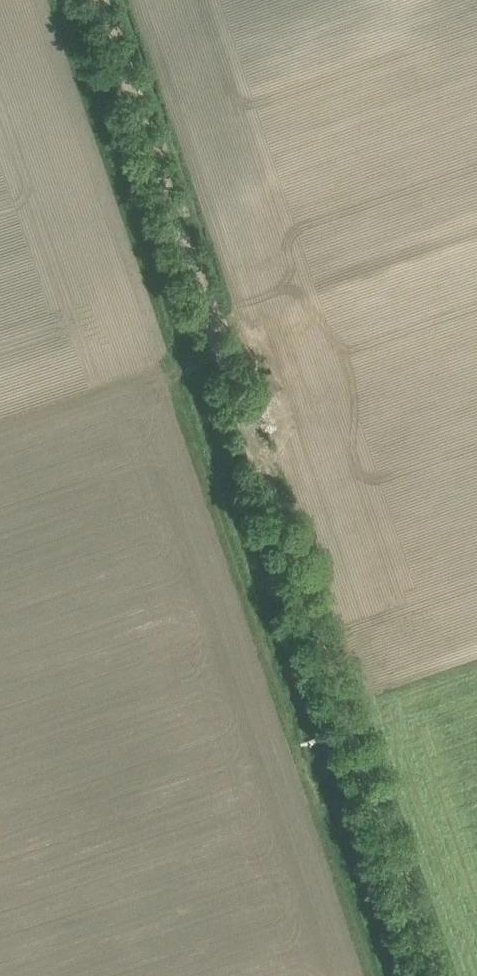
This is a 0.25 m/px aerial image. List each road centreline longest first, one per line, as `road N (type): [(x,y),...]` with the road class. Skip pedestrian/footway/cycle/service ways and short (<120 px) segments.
road 1 (track): [(101,0),(430,975)]

